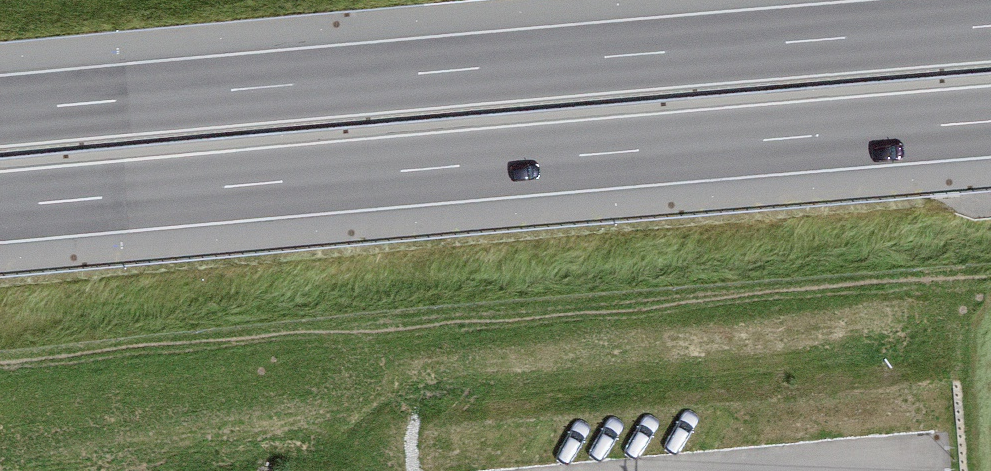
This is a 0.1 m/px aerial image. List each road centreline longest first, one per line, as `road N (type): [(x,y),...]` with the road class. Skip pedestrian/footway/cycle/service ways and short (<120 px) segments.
road 1 (motorway): [(0,207),(990,121)]
road 2 (motorway): [(990,26),(0,111)]

